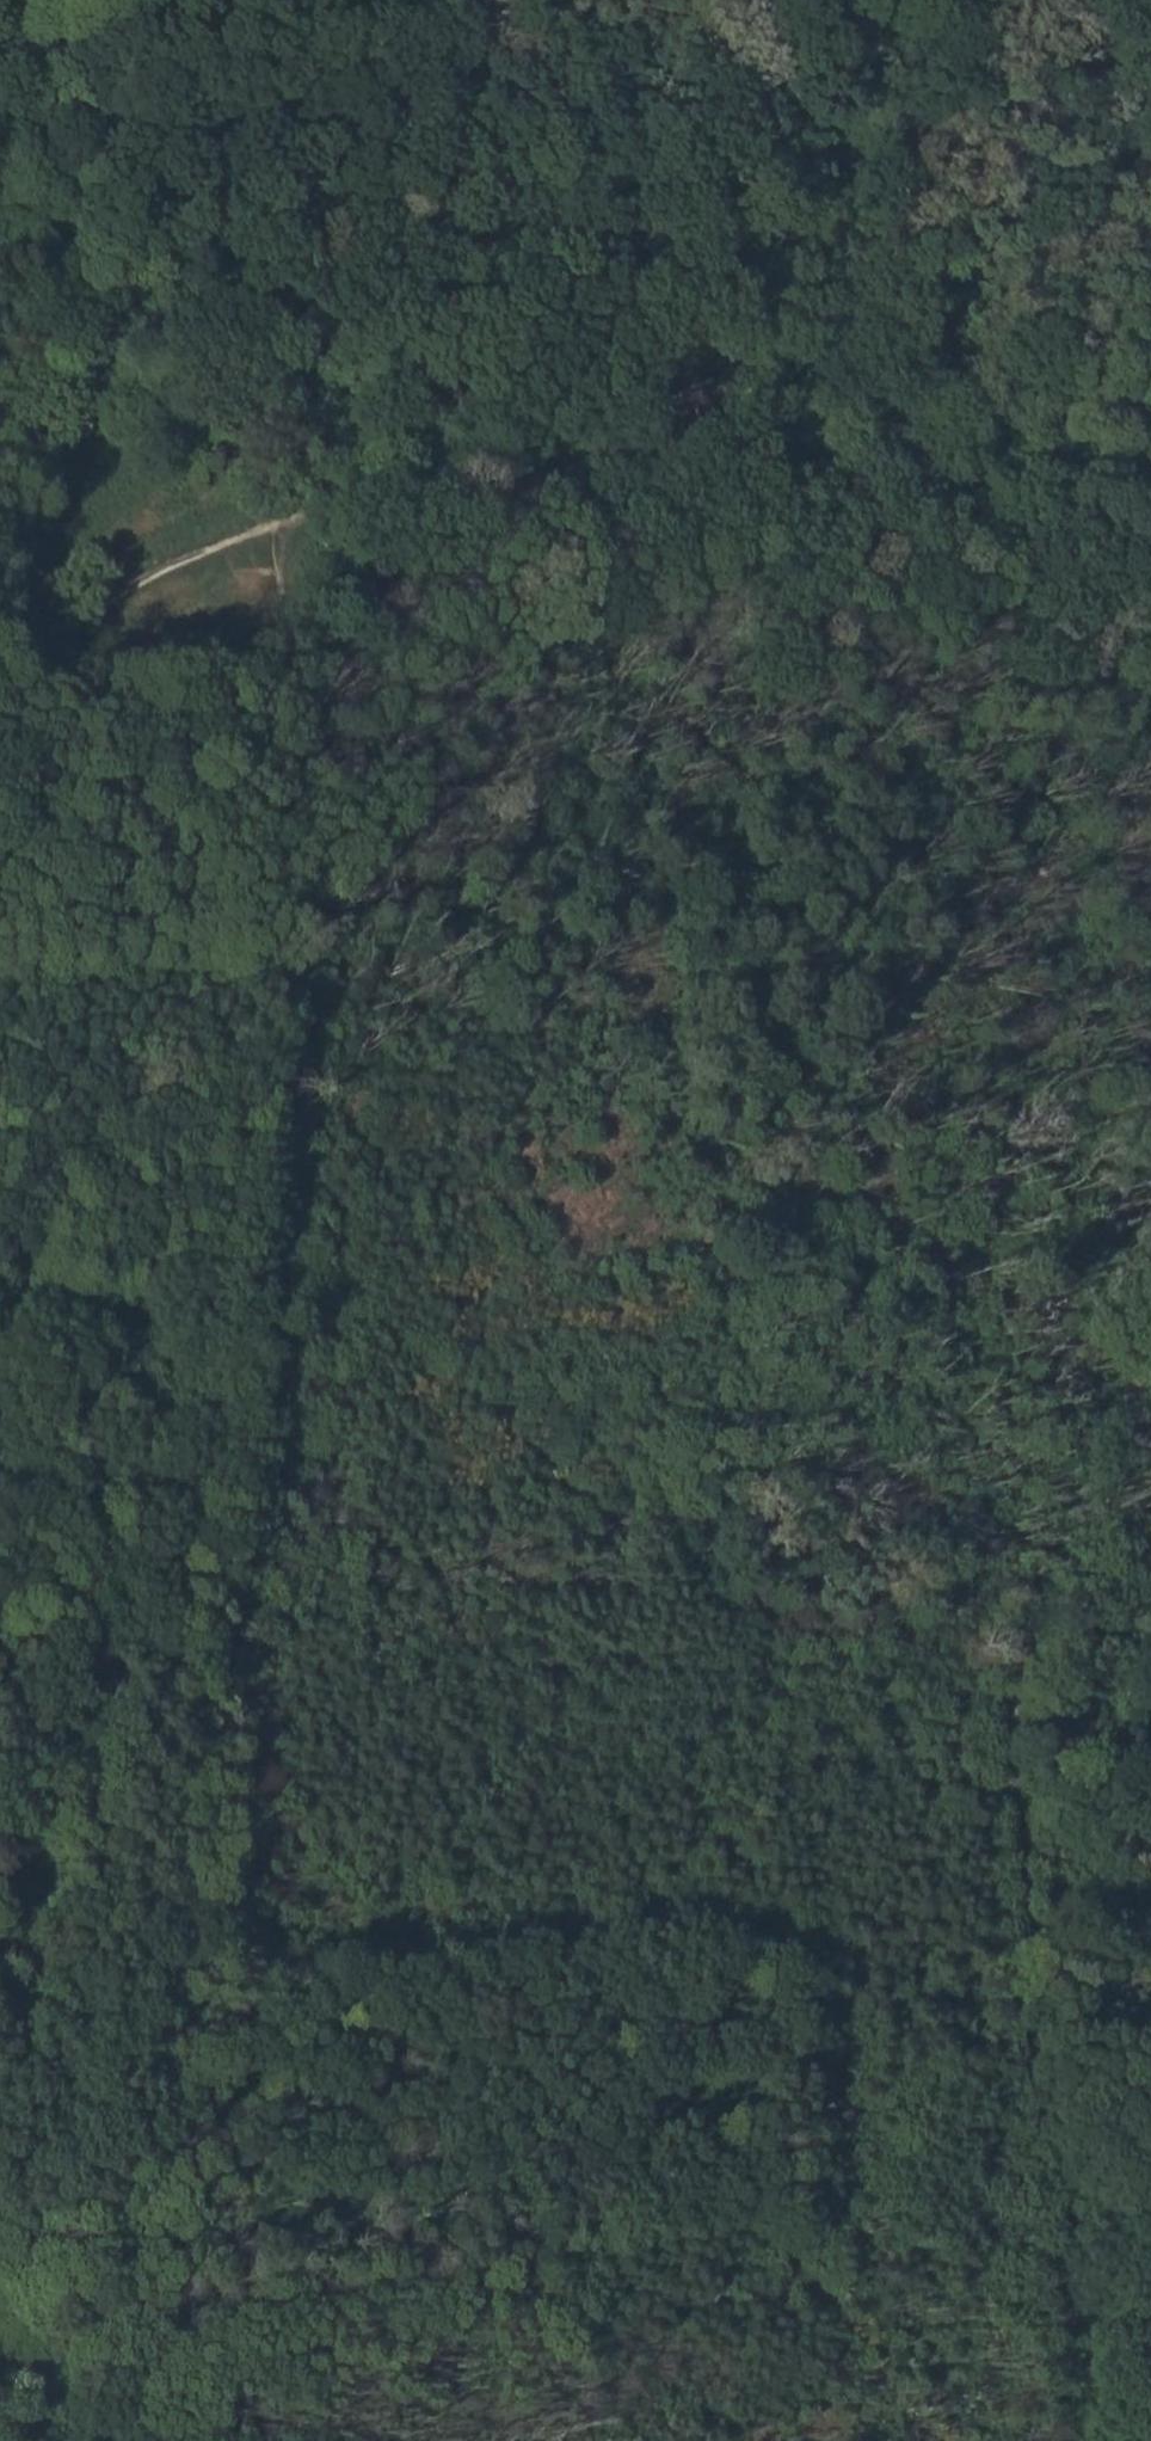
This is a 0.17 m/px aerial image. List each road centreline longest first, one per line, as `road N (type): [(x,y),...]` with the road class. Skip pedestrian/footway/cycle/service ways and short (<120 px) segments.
road 1 (track): [(1075,2440),(1036,2093),(1028,1894),(1012,1774)]

